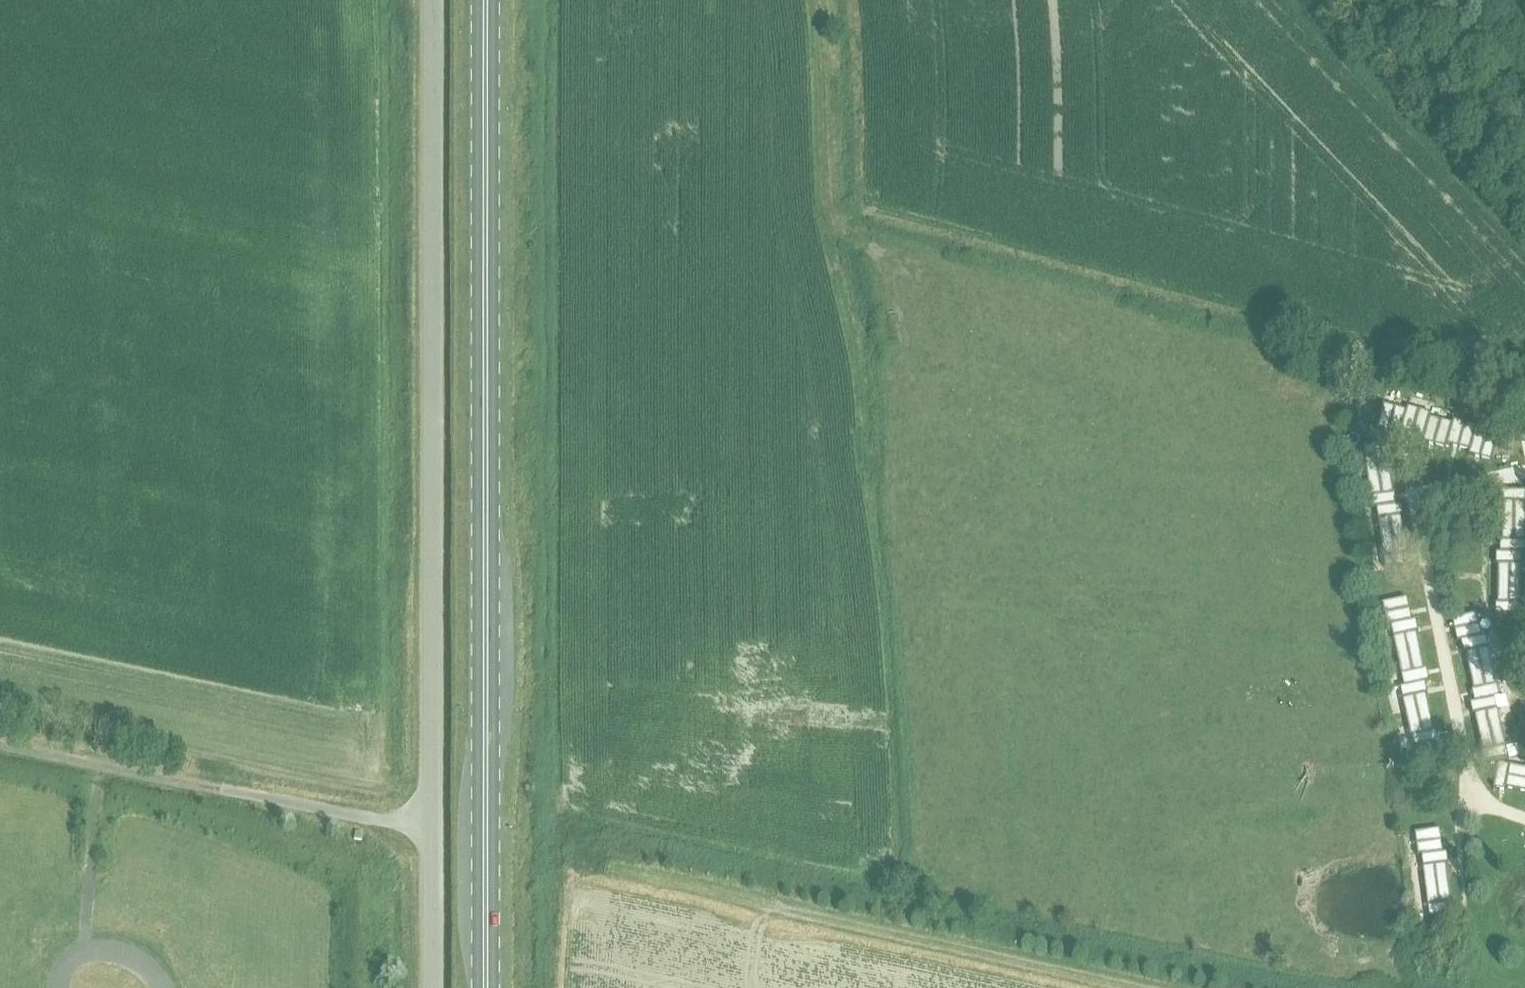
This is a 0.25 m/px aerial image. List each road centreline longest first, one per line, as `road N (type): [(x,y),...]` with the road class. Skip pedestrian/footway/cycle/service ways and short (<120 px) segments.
road 1 (primary): [(489,987),(486,0)]
road 2 (unclassified): [(431,831),(431,0)]
road 3 (track): [(1129,987),(638,880)]
road 4 (unclassified): [(100,764),(431,831)]
road 5 (unclassified): [(84,953),(100,764)]
road 6 (unclassified): [(431,987),(431,831)]

